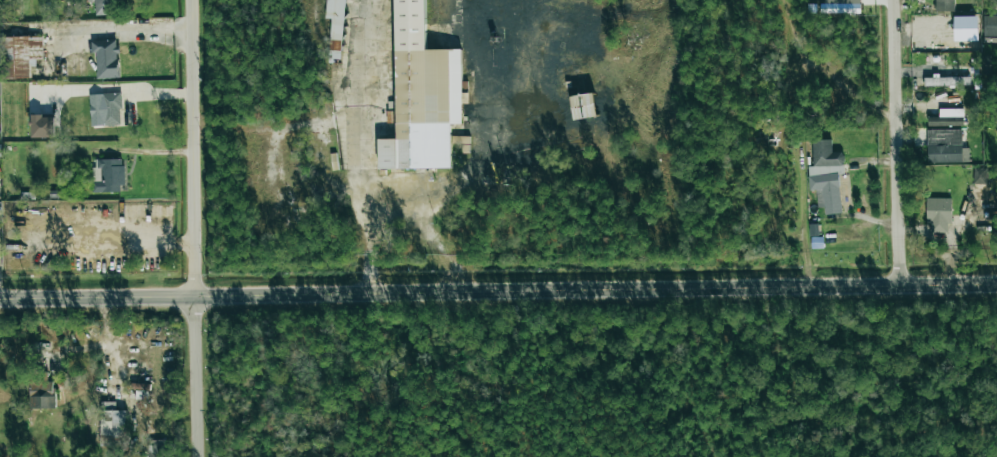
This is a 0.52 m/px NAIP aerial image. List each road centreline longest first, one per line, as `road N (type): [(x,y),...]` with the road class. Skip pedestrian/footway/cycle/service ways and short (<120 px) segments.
road 1 (secondary): [(996,285),(0,299)]
road 2 (residential): [(198,456),(192,0)]
road 3 (residential): [(897,286),(892,0)]

